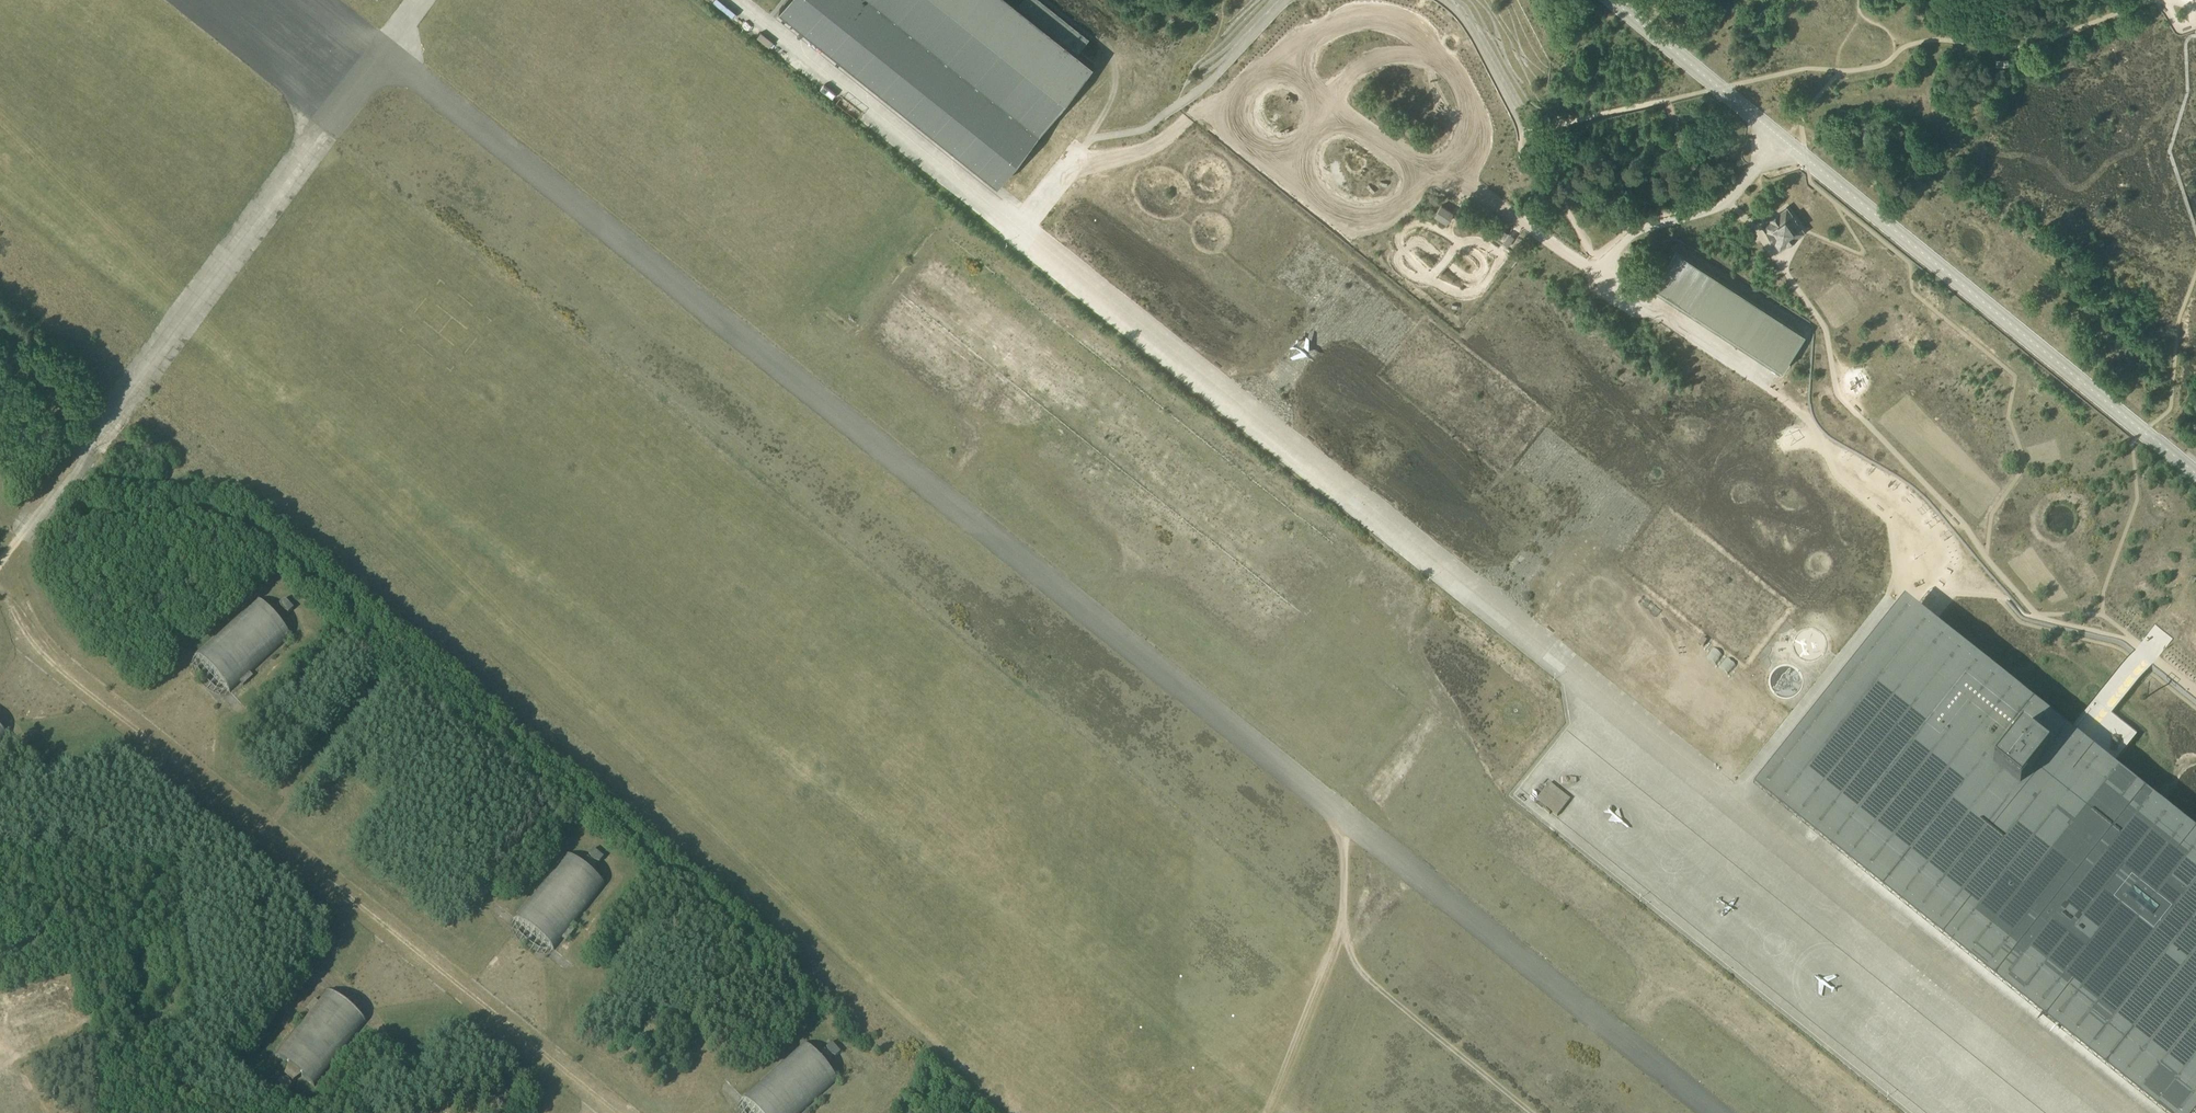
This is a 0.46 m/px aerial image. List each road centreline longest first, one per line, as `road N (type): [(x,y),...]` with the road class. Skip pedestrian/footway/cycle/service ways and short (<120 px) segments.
road 1 (track): [(0,580),(29,642),(625,1112)]
road 2 (unclassified): [(2195,476),(1781,137)]

